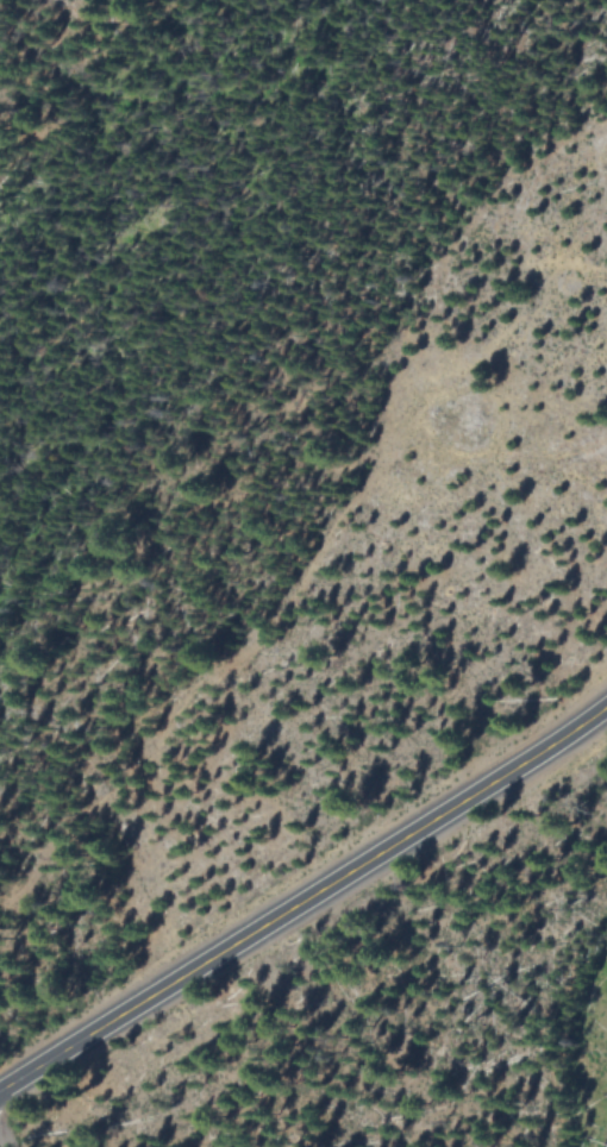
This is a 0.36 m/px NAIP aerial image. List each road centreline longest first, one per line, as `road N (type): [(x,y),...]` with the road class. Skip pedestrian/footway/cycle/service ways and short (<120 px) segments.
road 1 (secondary): [(0,1093),(606,710)]

